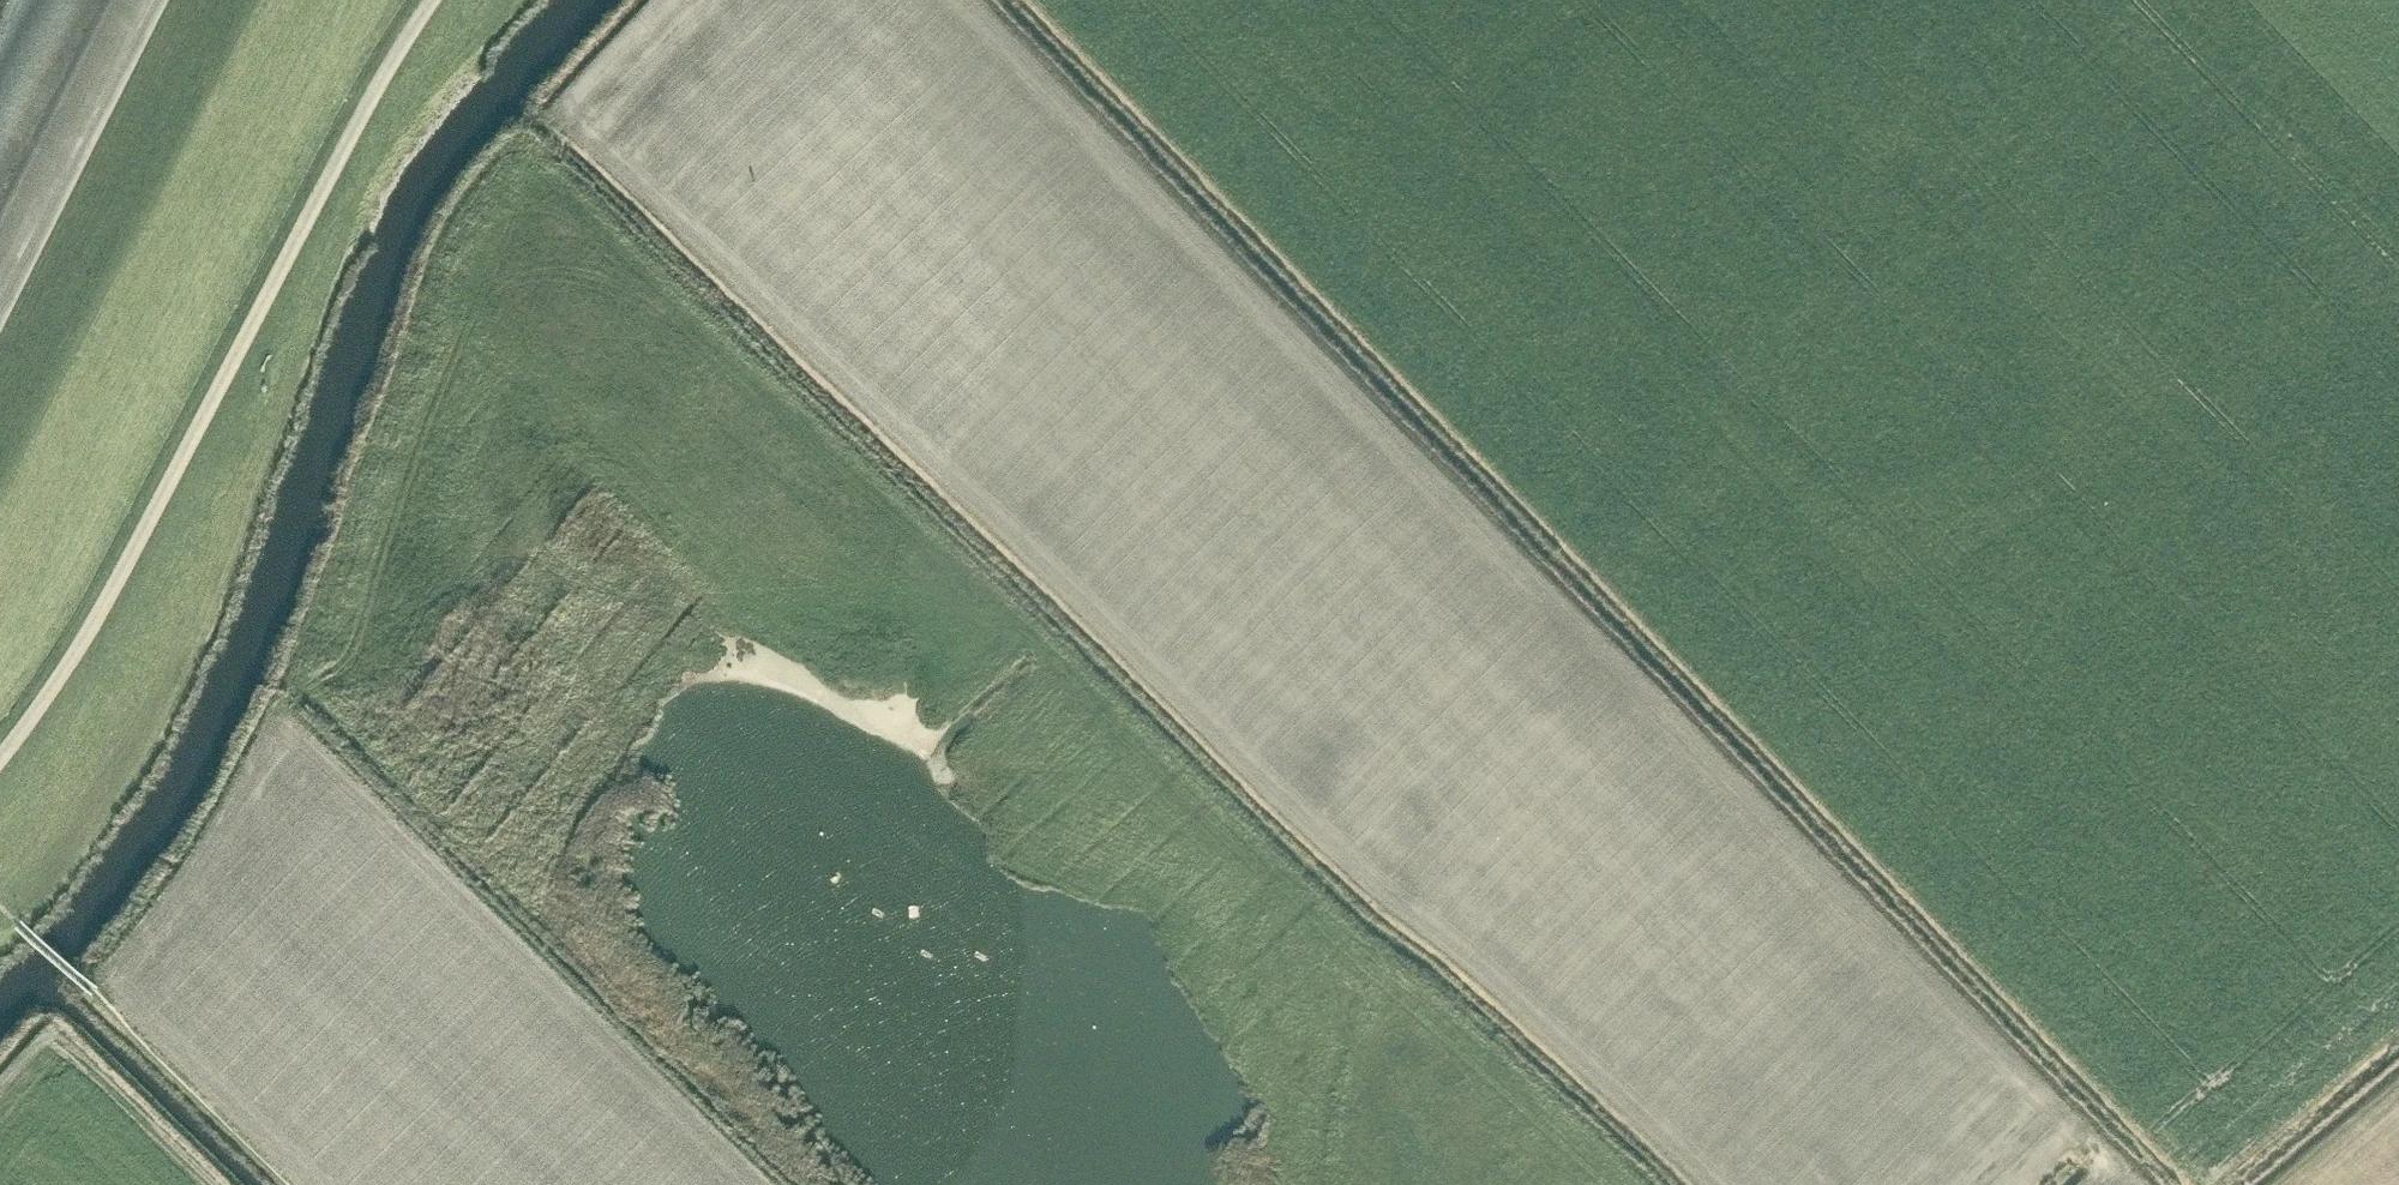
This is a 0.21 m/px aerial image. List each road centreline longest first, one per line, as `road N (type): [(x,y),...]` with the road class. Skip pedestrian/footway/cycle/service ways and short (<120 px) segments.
road 1 (unclassified): [(0,761),(96,625),(199,438),(352,123),(440,0)]

